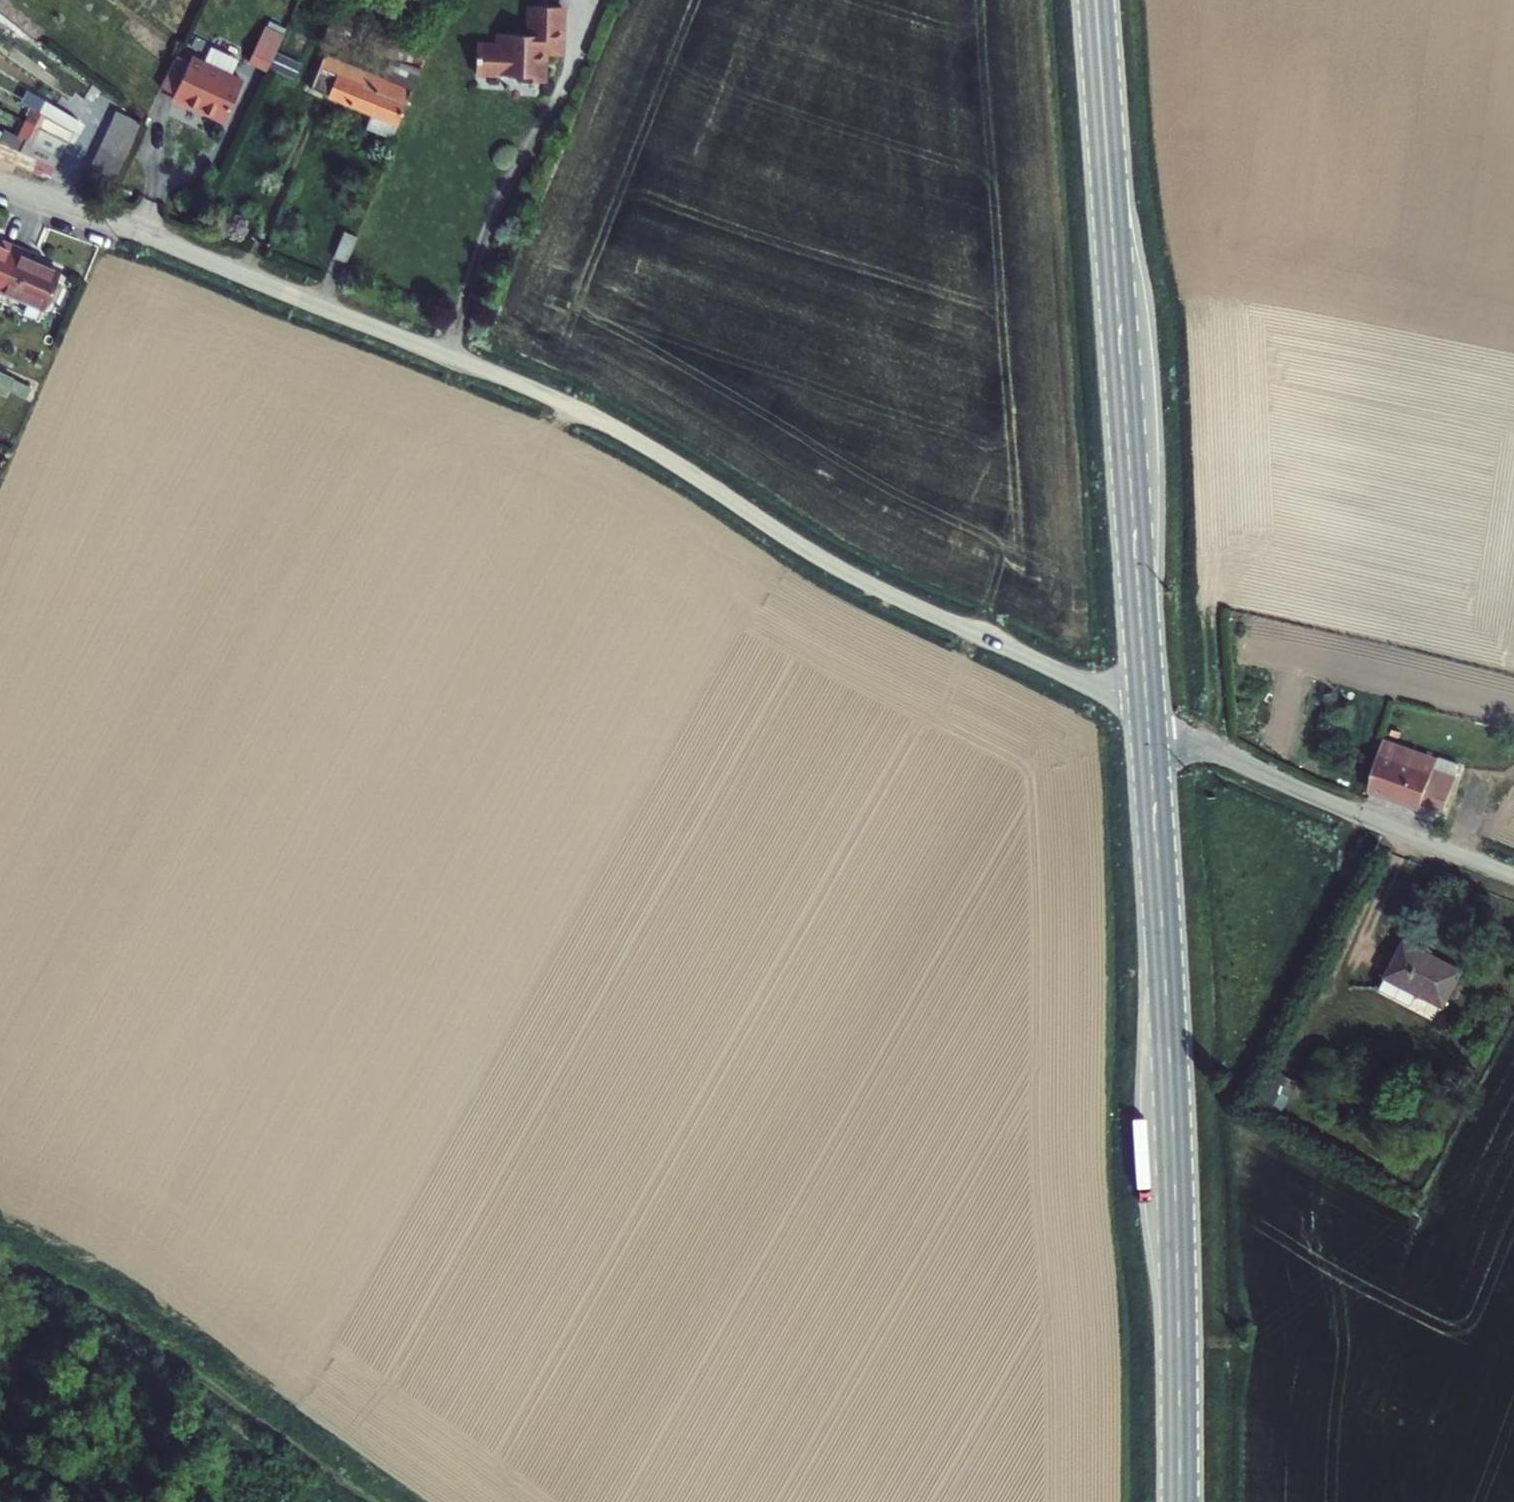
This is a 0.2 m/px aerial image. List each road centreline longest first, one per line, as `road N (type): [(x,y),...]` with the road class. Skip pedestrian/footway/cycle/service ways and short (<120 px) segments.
road 1 (unclassified): [(0,187),(573,406),(890,595),(1121,692),(1146,693)]
road 2 (secondary): [(1179,1501),(1171,1103),(1150,740)]
road 3 (secondary): [(1146,693),(1095,0)]
road 4 (unclassified): [(1150,740),(1176,738),(1234,758),(1513,876)]

